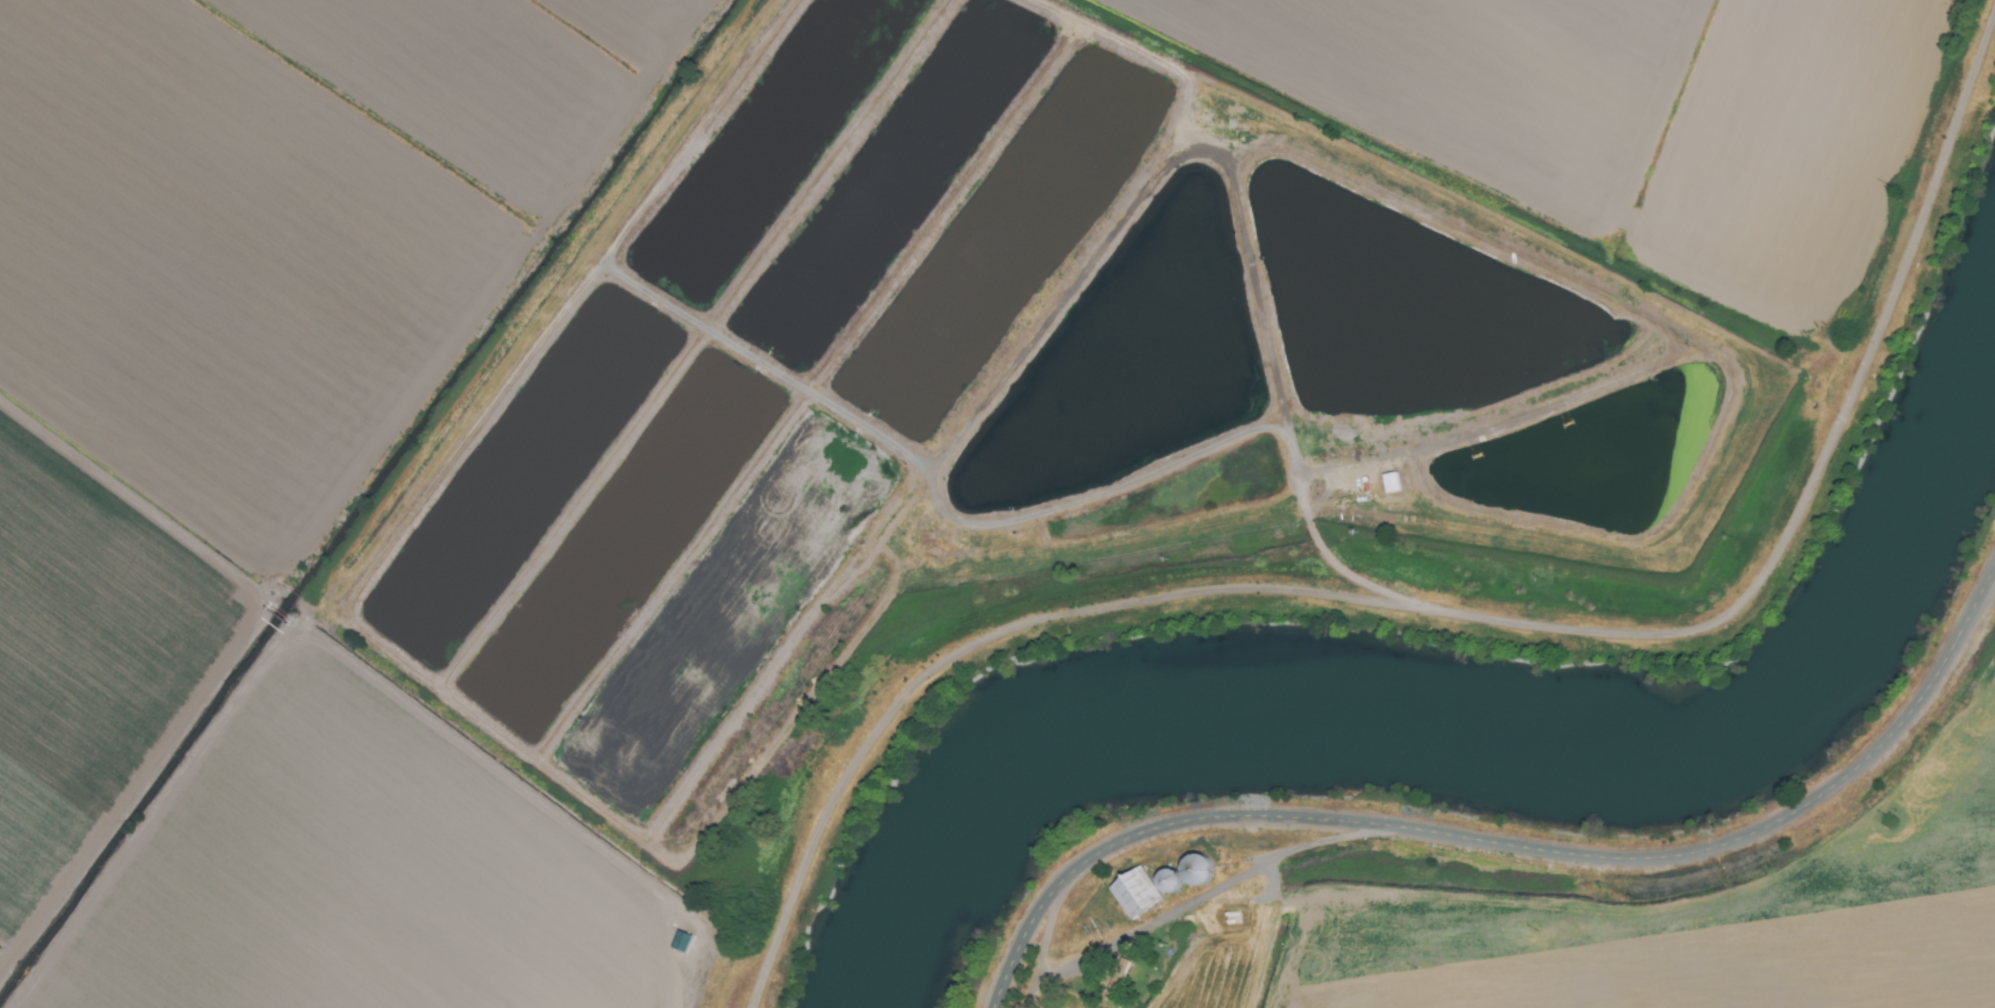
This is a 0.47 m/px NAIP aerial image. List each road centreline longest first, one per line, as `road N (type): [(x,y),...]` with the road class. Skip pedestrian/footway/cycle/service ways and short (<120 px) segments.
road 1 (track): [(1021,0),(1192,81),(1094,269),(927,483),(669,853),(337,617),(801,0)]
road 2 (track): [(1994,9),(1871,348),(1792,521),(1729,612),(1687,632),(1593,632),(1277,592),(1181,597),(1019,628),(930,673),(877,736),(817,839),(756,1007)]
road 3 (residential): [(995,1007),(1027,932),(1064,882),(1097,856),(1169,827),(1245,817),(1330,821),(1626,859),(1704,849),(1766,828),(1849,777),(1896,731),(1994,563)]
road 4 (track): [(1160,143),(1280,147),(1738,370),(1661,551),(1306,493)]
road 5 (track): [(1411,608),(1324,556),(1286,427),(957,523),(917,470),(602,268)]
road 6 (track): [(535,758),(1077,27)]
road 7 (track): [(943,0),(438,689)]
road 8 (track): [(0,370),(251,553),(261,590),(0,962)]
road 9 (track): [(277,671),(660,920),(646,1007)]
road 10 (track): [(22,1007),(277,671)]
road 11 (track): [(1306,493),(1679,342)]
road 12 (track): [(1025,998),(1349,823)]
road 13 (track): [(1286,427),(1222,145)]
road 14 (track): [(1022,1007),(1064,882)]

